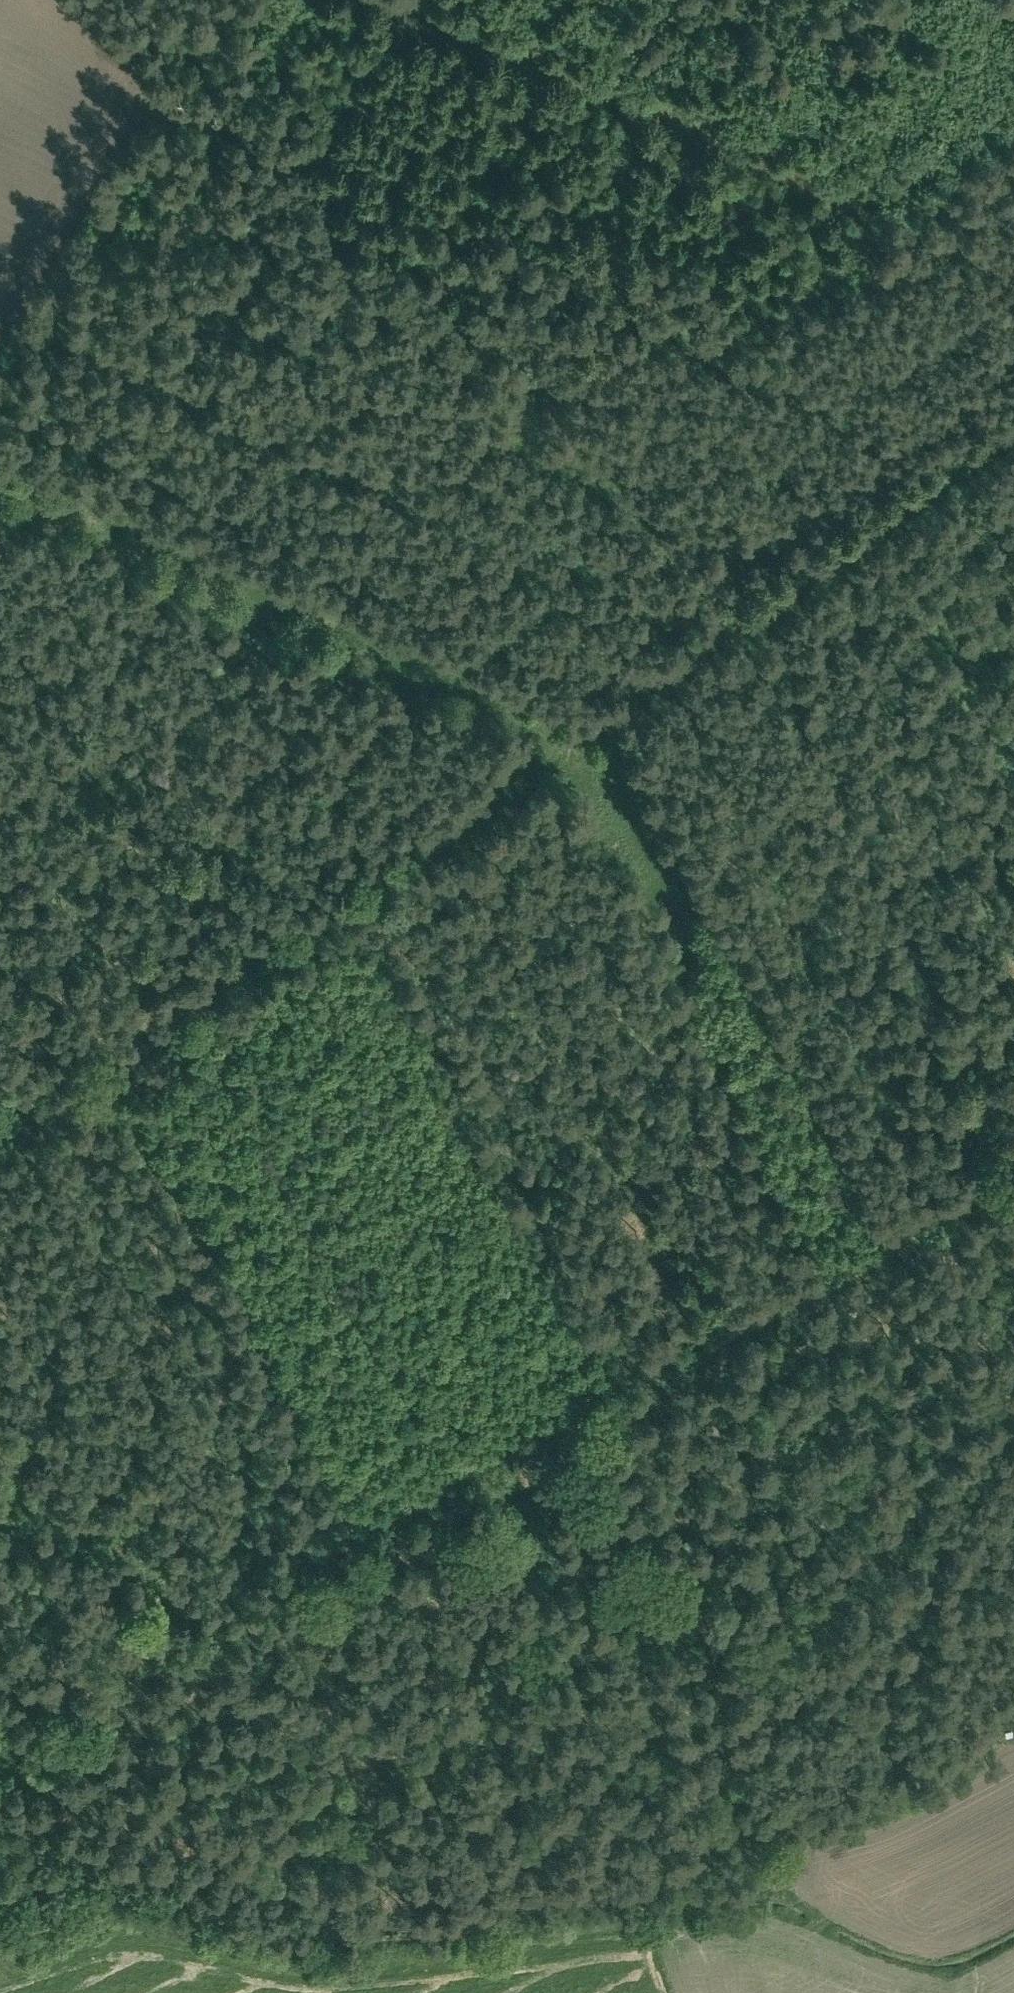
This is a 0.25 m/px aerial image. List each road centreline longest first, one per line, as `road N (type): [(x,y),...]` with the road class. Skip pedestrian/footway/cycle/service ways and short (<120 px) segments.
road 1 (track): [(1013,1151),(680,1345),(533,1458),(318,1563),(238,1629),(214,1722),(181,1773),(0,1709)]

